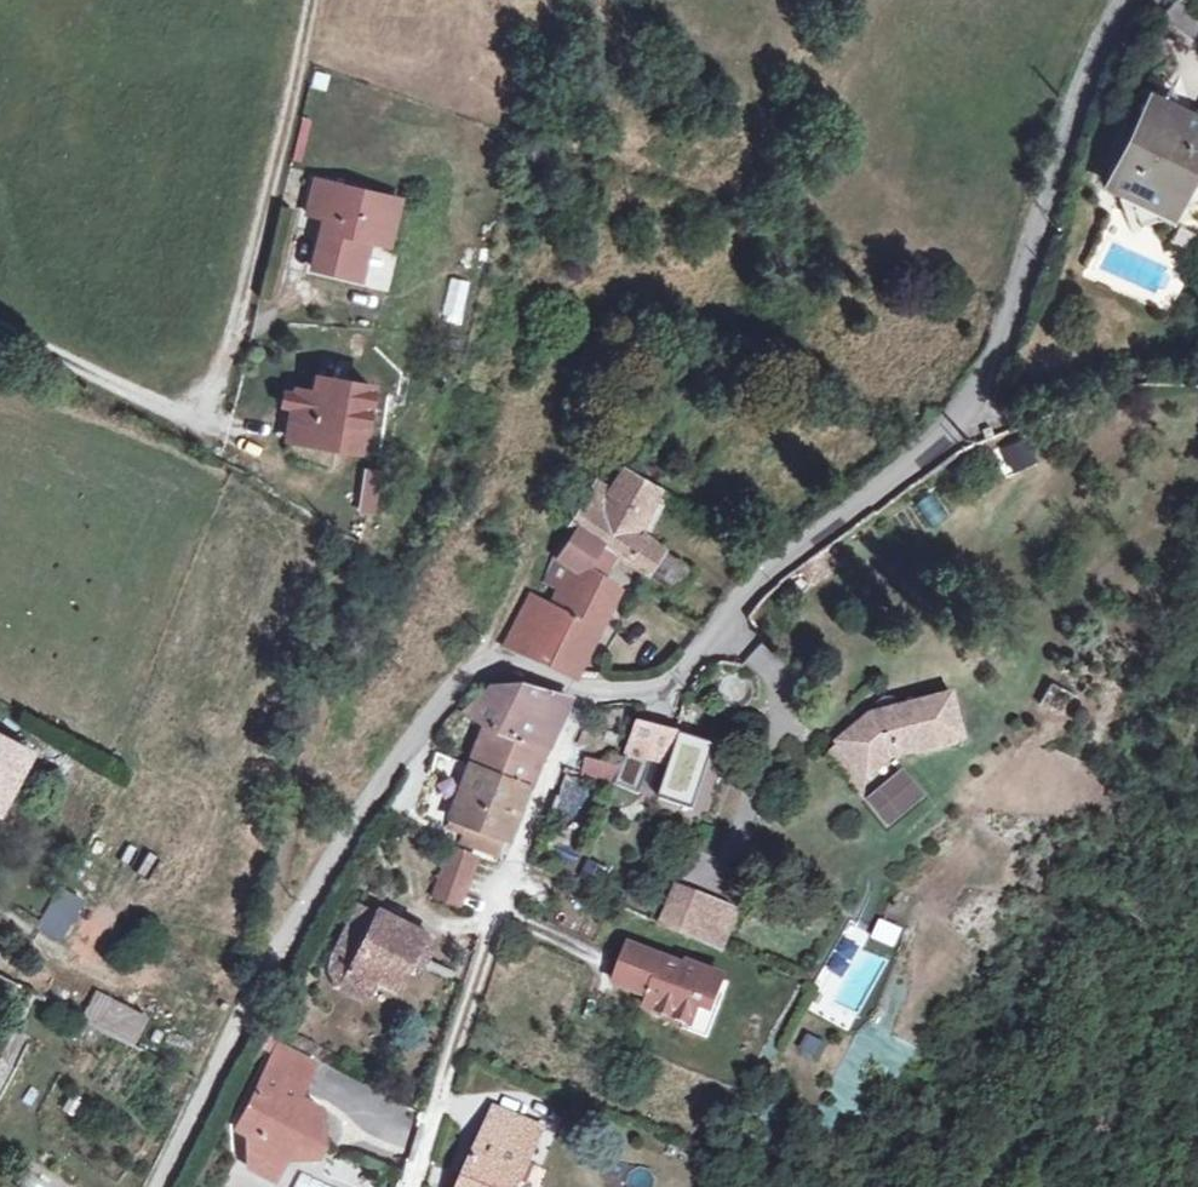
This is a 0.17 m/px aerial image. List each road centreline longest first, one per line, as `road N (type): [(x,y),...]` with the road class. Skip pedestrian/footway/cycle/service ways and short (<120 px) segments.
road 1 (unclassified): [(157,1186),(264,958),(439,703),(491,669),(578,691),(660,690),(780,562),(927,454),(998,347),(1092,73),(1128,0)]
road 2 (track): [(264,958),(262,912),(342,553),(337,498)]
road 3 (track): [(180,416),(210,398),(311,0)]

